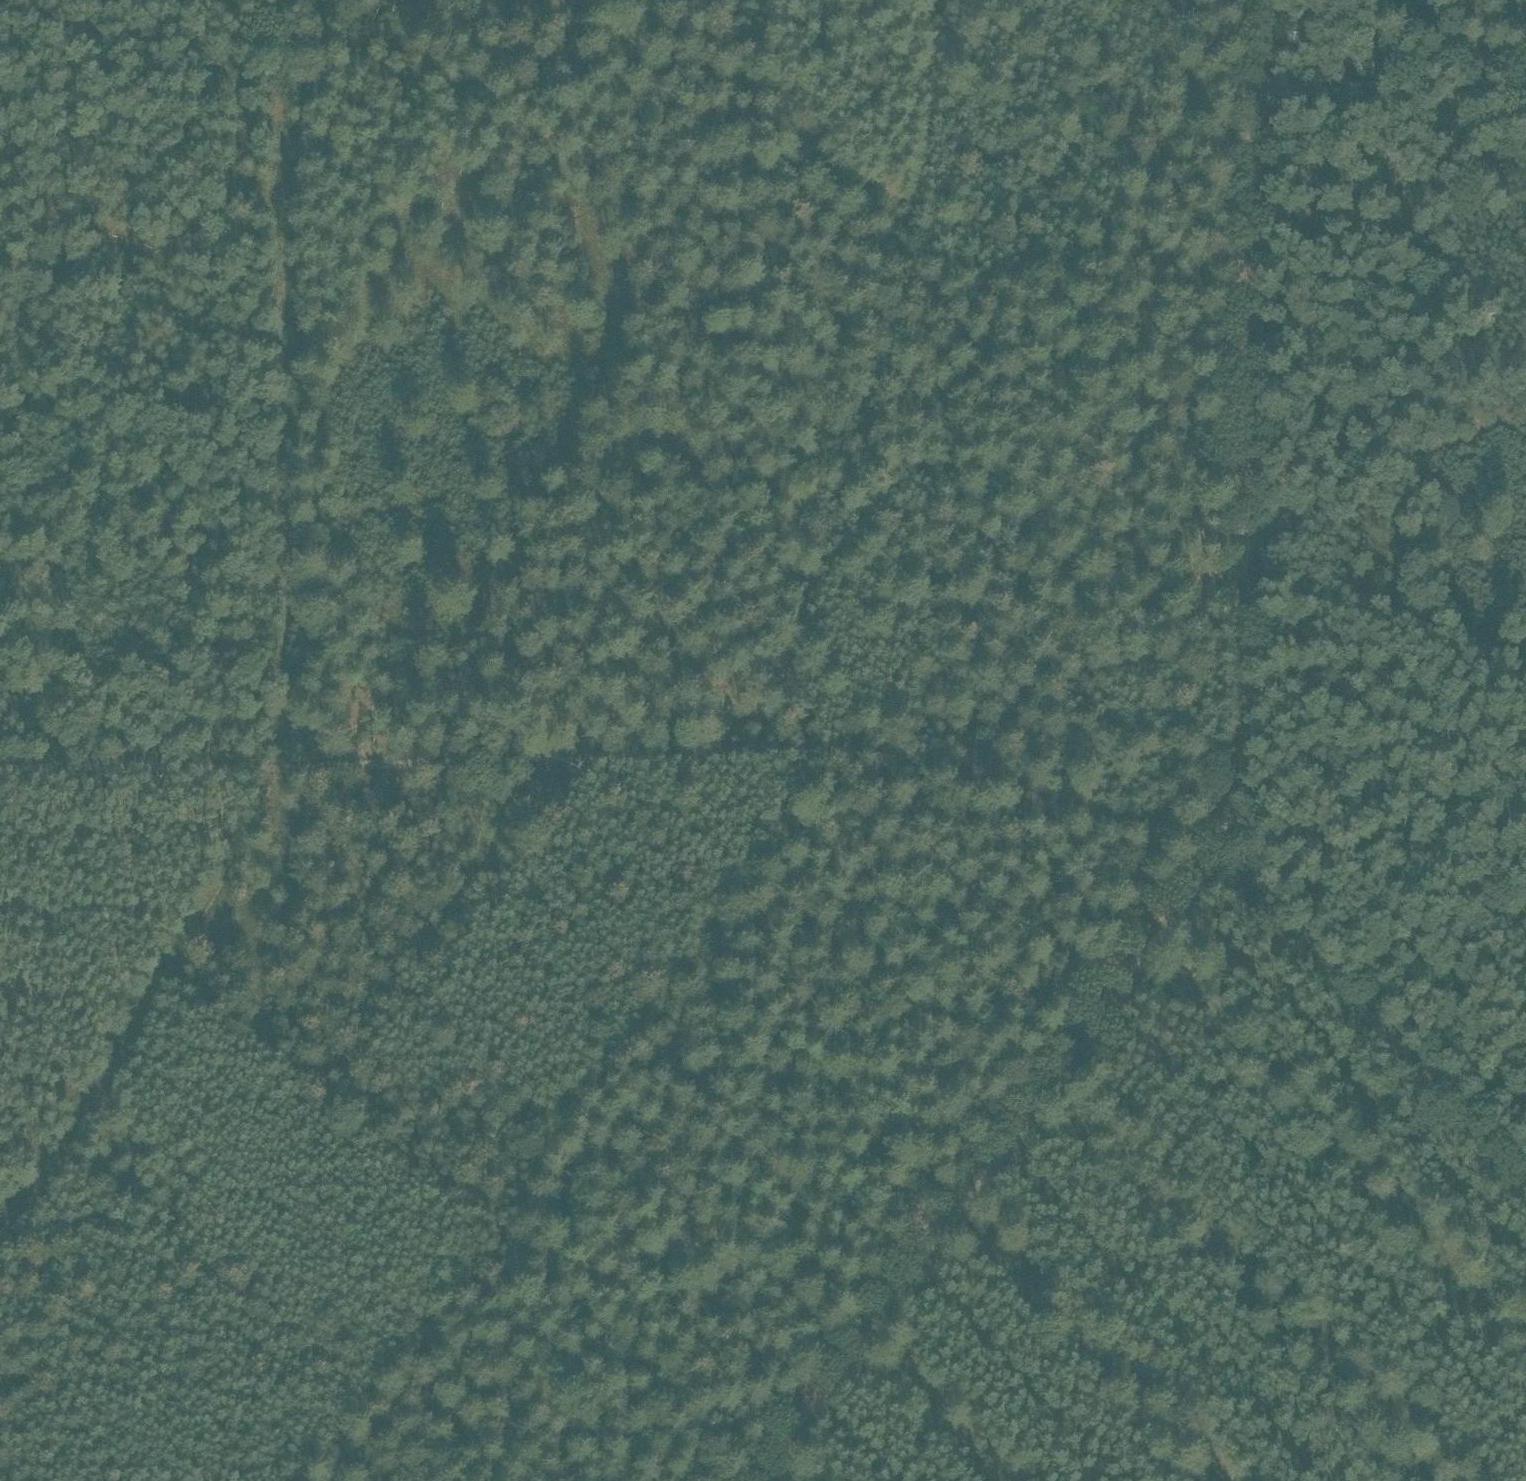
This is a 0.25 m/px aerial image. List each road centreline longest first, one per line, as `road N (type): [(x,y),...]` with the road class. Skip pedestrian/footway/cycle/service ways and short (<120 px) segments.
road 1 (track): [(1525,1189),(1212,856),(909,766),(679,759),(0,775)]
road 2 (track): [(0,30),(281,74),(882,0)]
road 3 (track): [(1289,0),(1525,101)]

